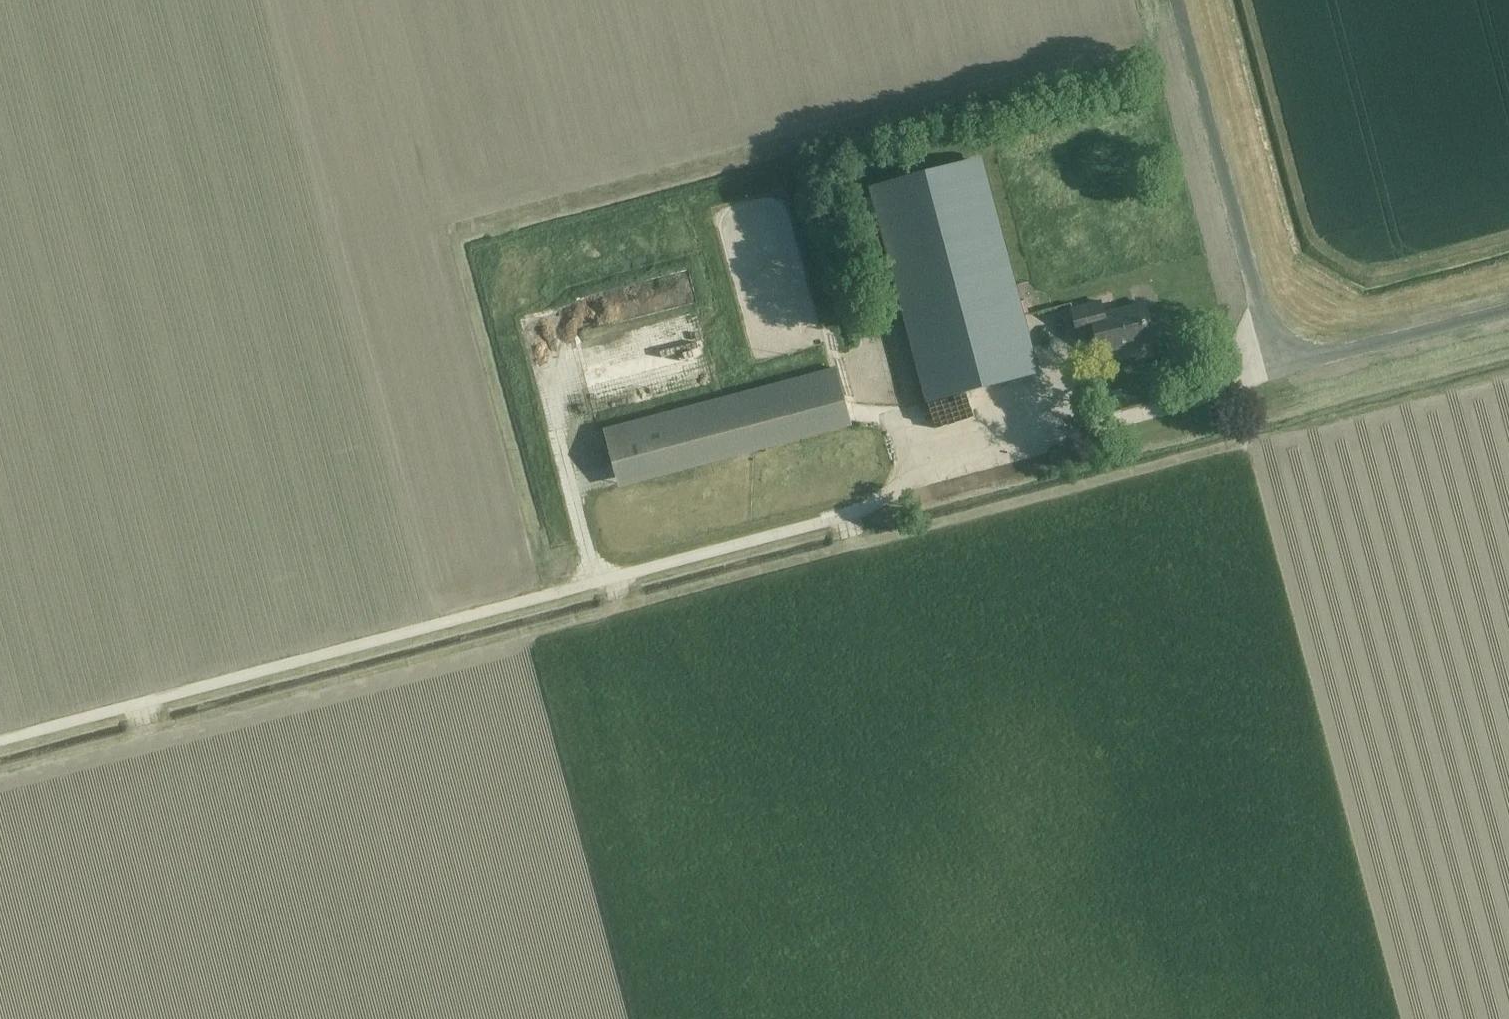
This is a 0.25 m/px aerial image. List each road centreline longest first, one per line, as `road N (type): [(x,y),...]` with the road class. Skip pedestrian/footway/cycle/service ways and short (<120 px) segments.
road 1 (track): [(598,581),(0,741)]
road 2 (unclassified): [(1508,308),(1306,360),(1274,357),(1180,0)]

